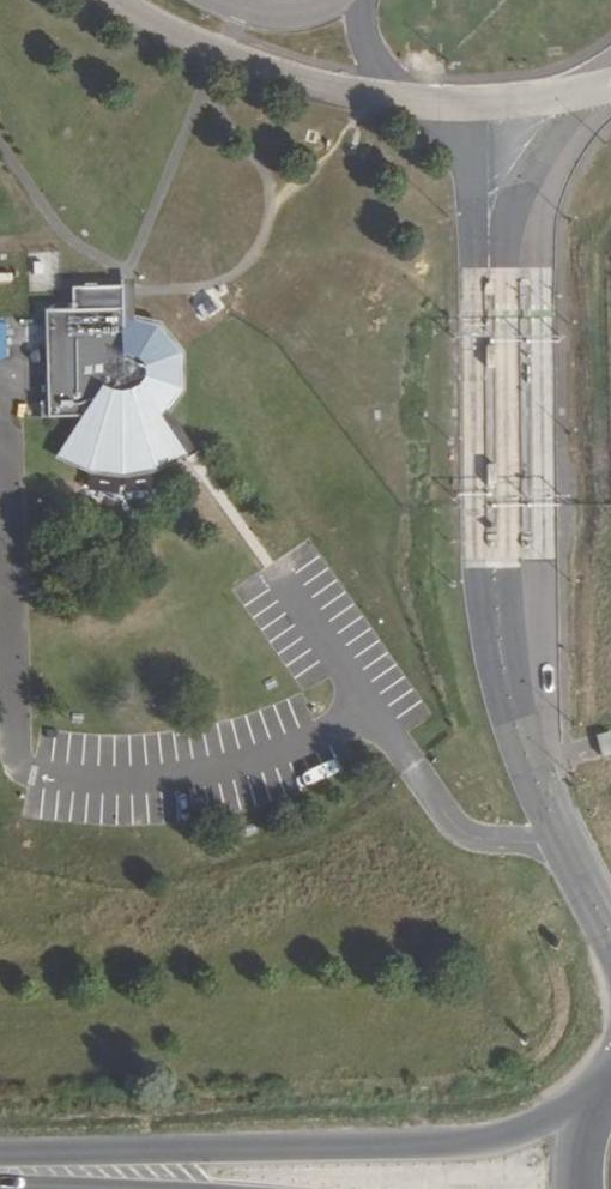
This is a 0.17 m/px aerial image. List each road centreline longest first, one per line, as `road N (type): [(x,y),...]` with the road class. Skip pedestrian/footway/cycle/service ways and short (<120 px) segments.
road 1 (primary): [(606,1090),(480,1143),(210,1150),(6,1171)]
road 2 (primary): [(6,1171),(160,1188)]

